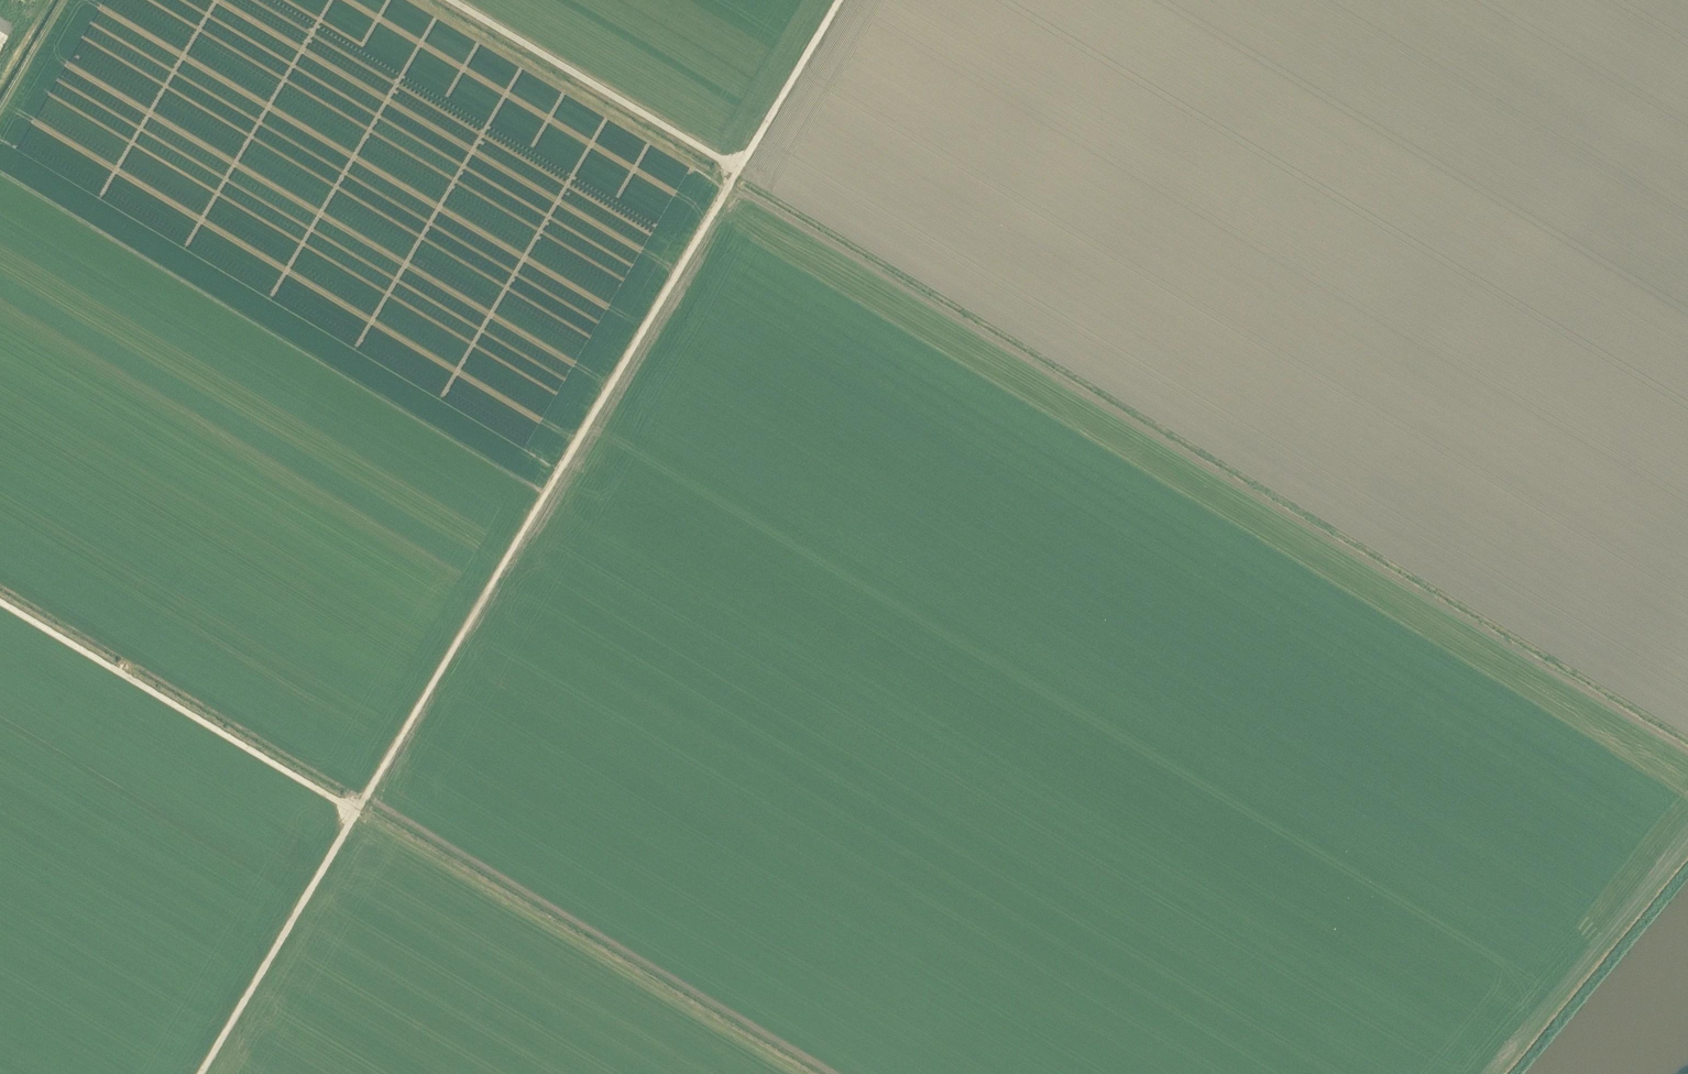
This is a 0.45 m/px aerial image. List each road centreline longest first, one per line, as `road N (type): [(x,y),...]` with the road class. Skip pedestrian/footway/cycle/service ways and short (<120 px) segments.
road 1 (track): [(837,0),(199,1073)]
road 2 (track): [(355,811),(0,601)]
road 3 (track): [(453,0),(737,168)]

